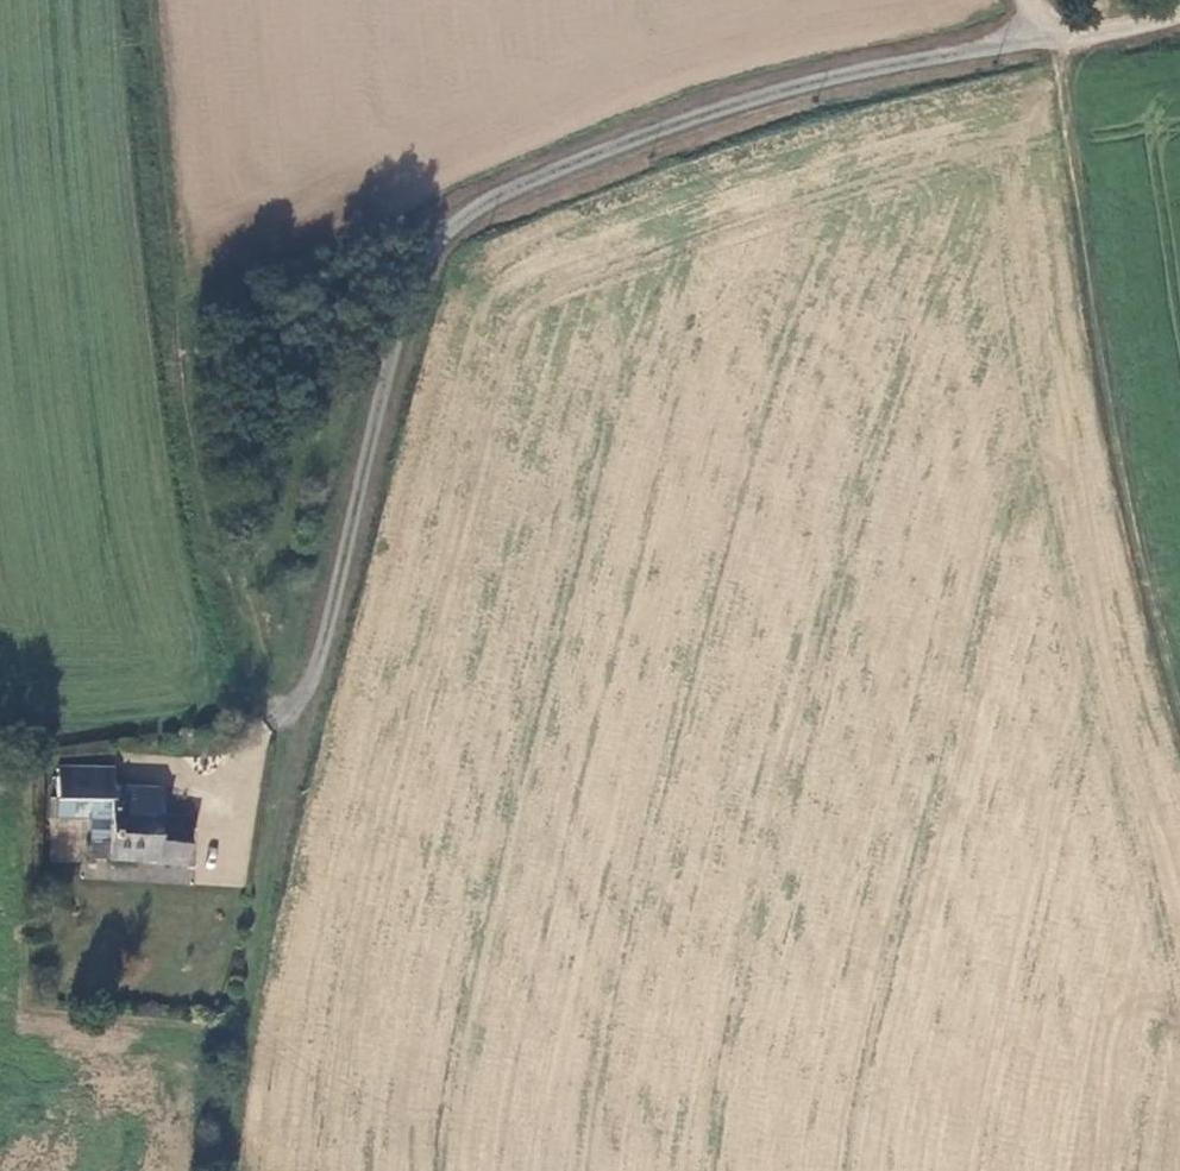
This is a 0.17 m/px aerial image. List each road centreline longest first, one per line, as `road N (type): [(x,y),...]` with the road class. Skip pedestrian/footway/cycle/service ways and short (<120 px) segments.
road 1 (unclassified): [(301,706),(405,325),(440,239),(526,187),(786,93),(1179,12)]
road 2 (track): [(1179,733),(1097,348),(1054,42),(1026,0)]

